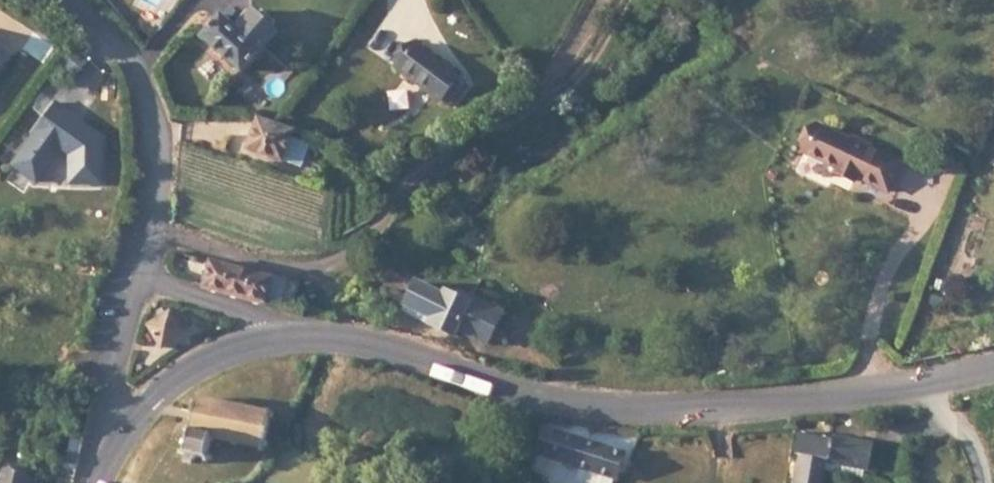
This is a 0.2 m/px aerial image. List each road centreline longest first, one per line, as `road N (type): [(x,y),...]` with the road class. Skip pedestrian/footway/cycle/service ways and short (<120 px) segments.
road 1 (secondary): [(285,336),(381,343),(516,390),(630,410),(859,395),(993,365)]
road 2 (residential): [(604,0),(546,93),(402,193),(336,267),(294,273),(150,230)]
road 3 (residential): [(72,0),(115,42),(145,100),(157,134),(150,230)]
road 4 (secondary): [(115,449),(179,380),(236,349),(285,336)]
road 5 (residential): [(142,283),(104,437),(115,449)]
road 6 (residential): [(142,283),(272,317),(285,336)]

